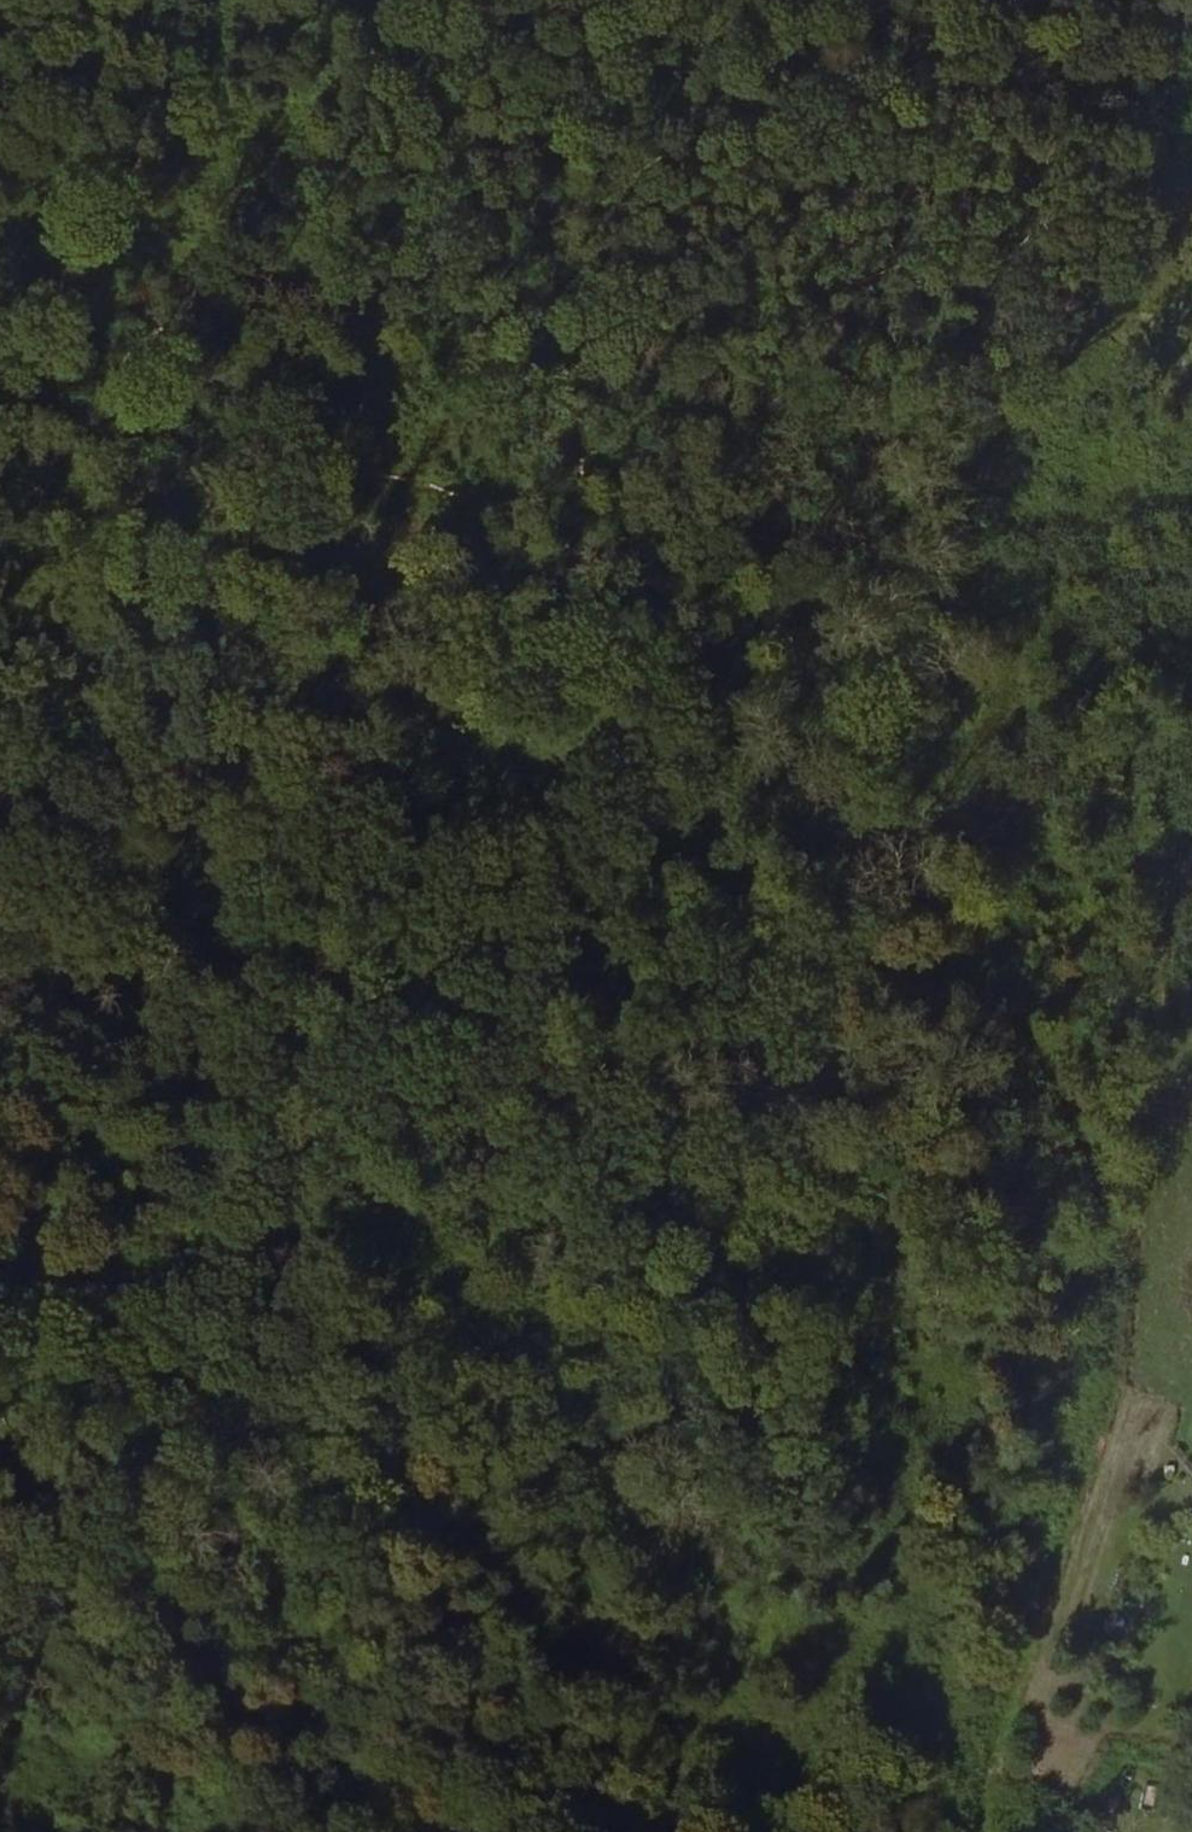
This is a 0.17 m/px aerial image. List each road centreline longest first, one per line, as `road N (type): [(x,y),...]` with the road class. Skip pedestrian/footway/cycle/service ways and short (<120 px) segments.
road 1 (track): [(1109,276),(1191,135)]

